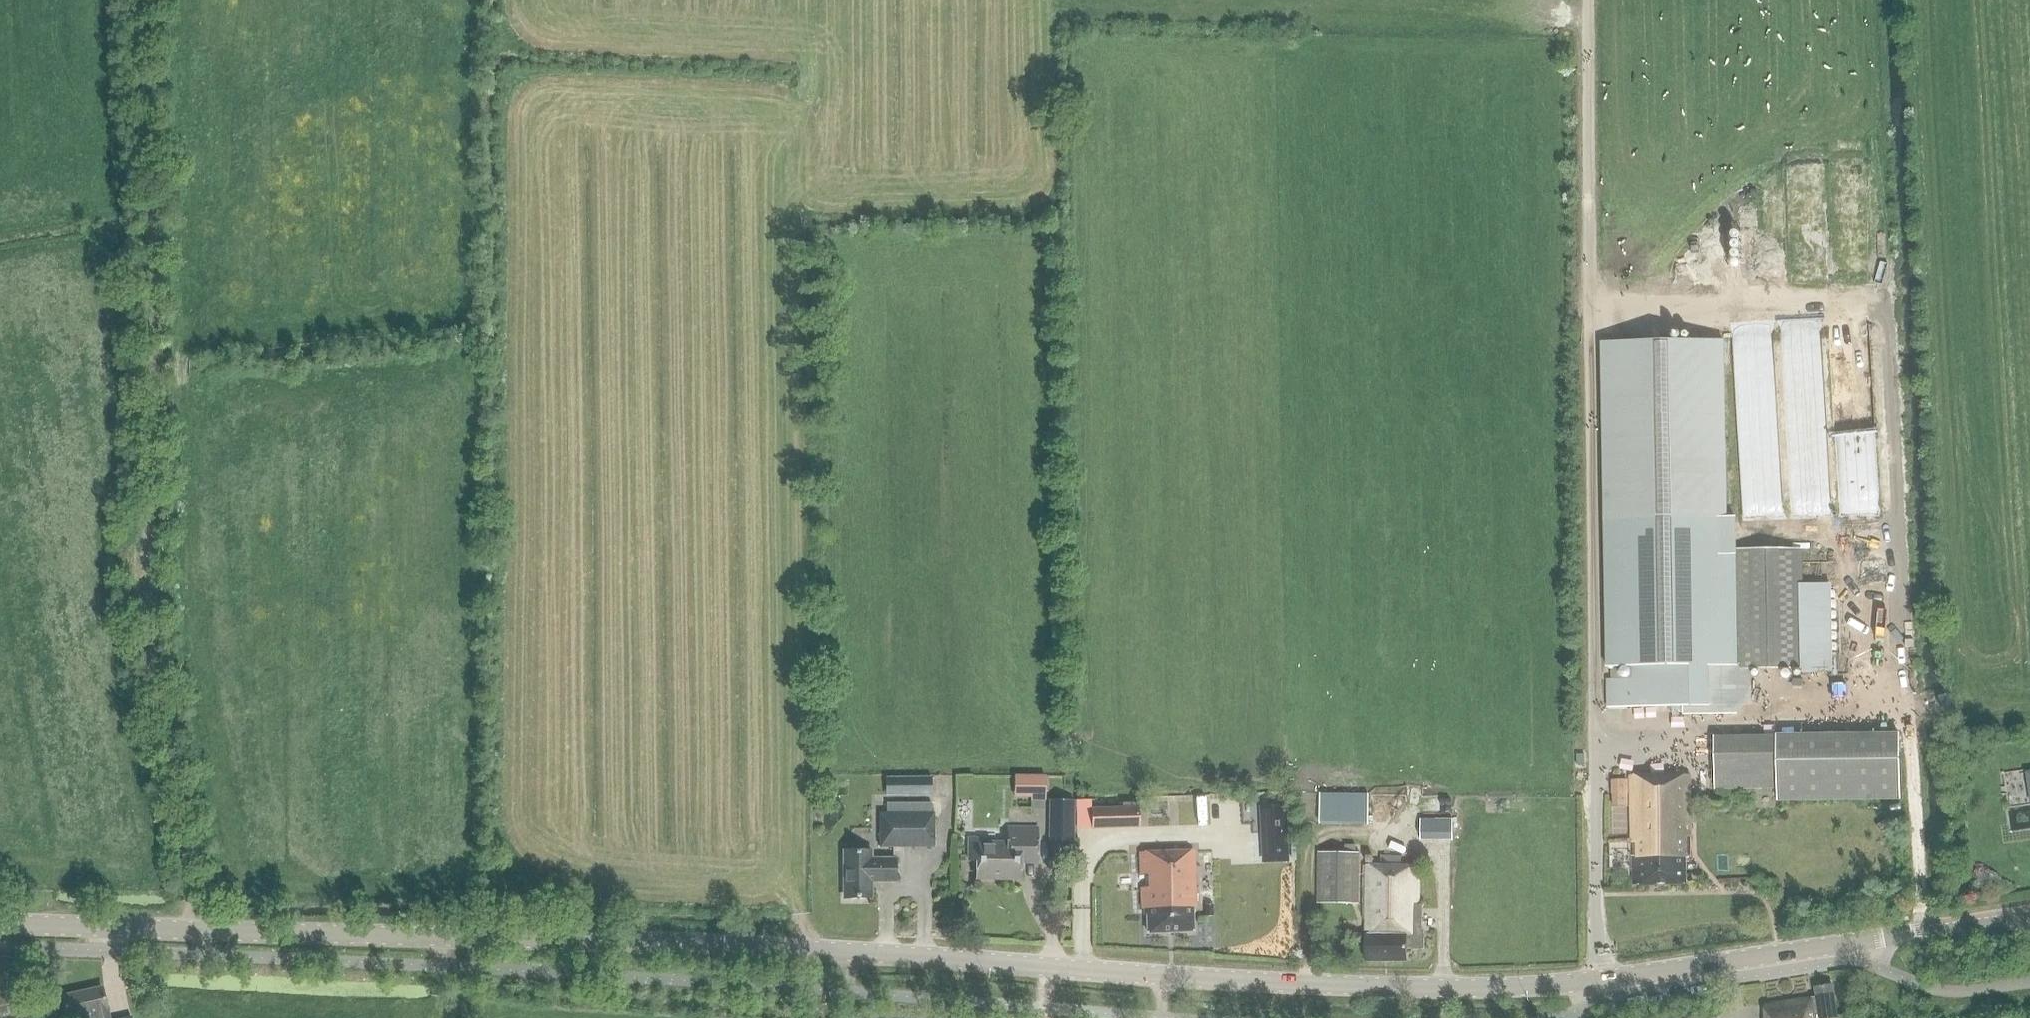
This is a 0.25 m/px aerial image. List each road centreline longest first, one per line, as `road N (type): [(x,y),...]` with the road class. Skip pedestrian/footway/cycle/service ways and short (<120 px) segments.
road 1 (tertiary): [(2029,917),(1602,980),(1441,989),(715,945),(0,924)]

